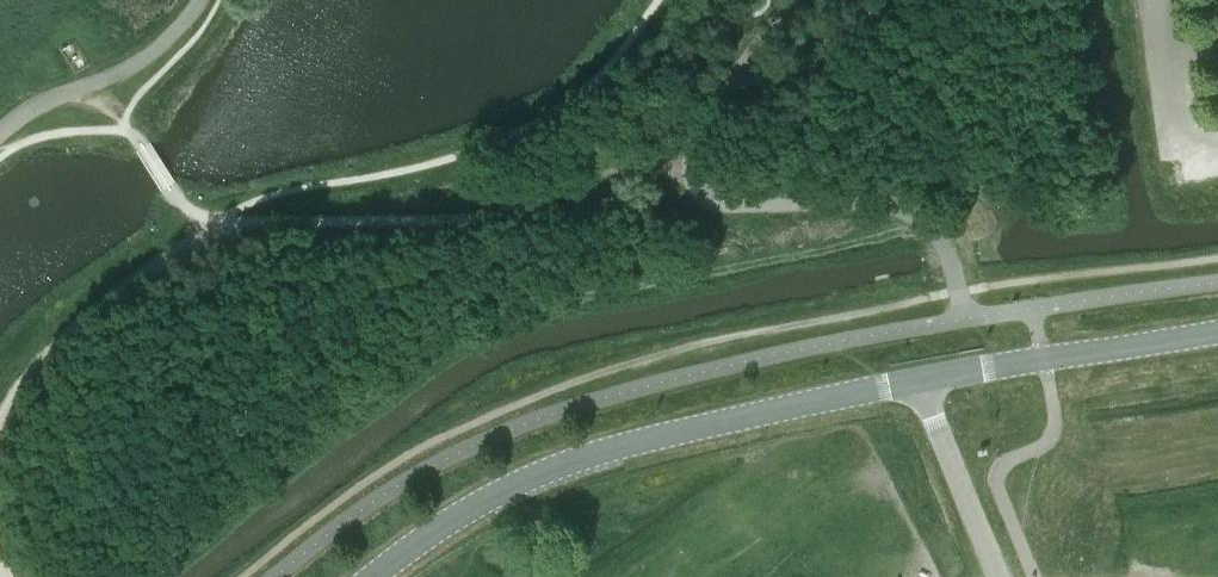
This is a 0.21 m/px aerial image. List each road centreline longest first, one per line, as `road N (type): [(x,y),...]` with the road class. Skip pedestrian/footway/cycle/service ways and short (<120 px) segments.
road 1 (tertiary): [(372,576),(444,522),(541,477),(643,441),(920,380)]
road 2 (tertiary): [(920,380),(1217,330)]
road 3 (unclassified): [(998,576),(920,380)]

